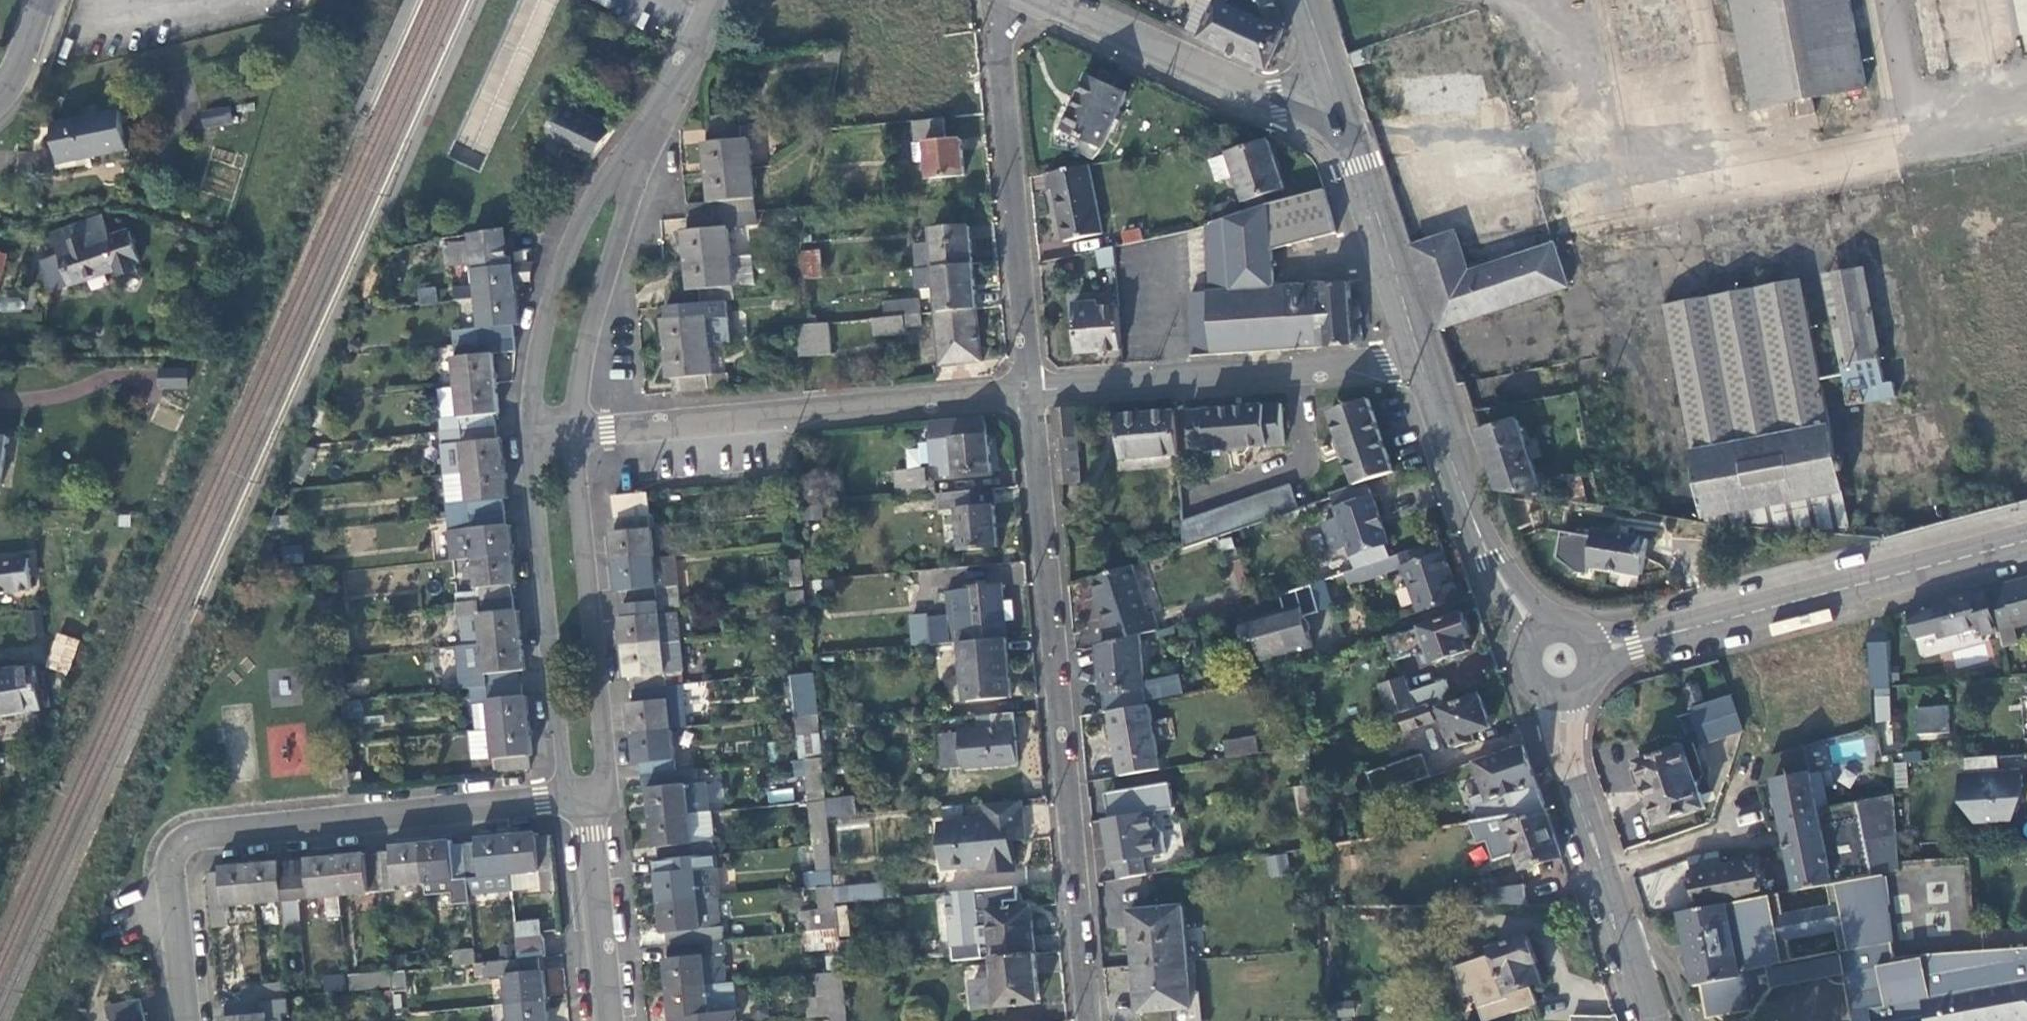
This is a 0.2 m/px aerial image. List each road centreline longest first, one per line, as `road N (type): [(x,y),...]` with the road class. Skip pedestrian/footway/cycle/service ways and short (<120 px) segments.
road 1 (residential): [(1028,393),(1091,1020)]
road 2 (residential): [(584,803),(213,839),(183,853),(171,884),(184,1020)]
road 3 (residential): [(1028,393),(607,432),(555,444)]
road 4 (secondary): [(2026,543),(1598,653)]
road 5 (residential): [(1000,0),(1028,393)]
road 6 (residential): [(1417,361),(1028,393)]
road 7 (residential): [(584,803),(603,770),(583,493),(557,476)]
road 8 (residential): [(557,476),(543,508),(566,781),(584,803)]
road 9 (tertiary): [(1562,697),(1570,764),(1654,1020)]
road 10 (residential): [(1338,99),(1279,98),(1057,0)]
road 11 (secondary): [(1417,361),(1490,561),(1538,632)]
road 12 (residential): [(630,171),(604,183),(555,296),(541,403),(553,427)]
road 13 (secondary): [(1338,99),(1417,361)]
road 14 (residential): [(553,427),(570,397),(583,319),(628,199),(630,171)]
road 15 (residential): [(584,803),(606,1020)]
road 16 (residential): [(630,171),(719,0)]

